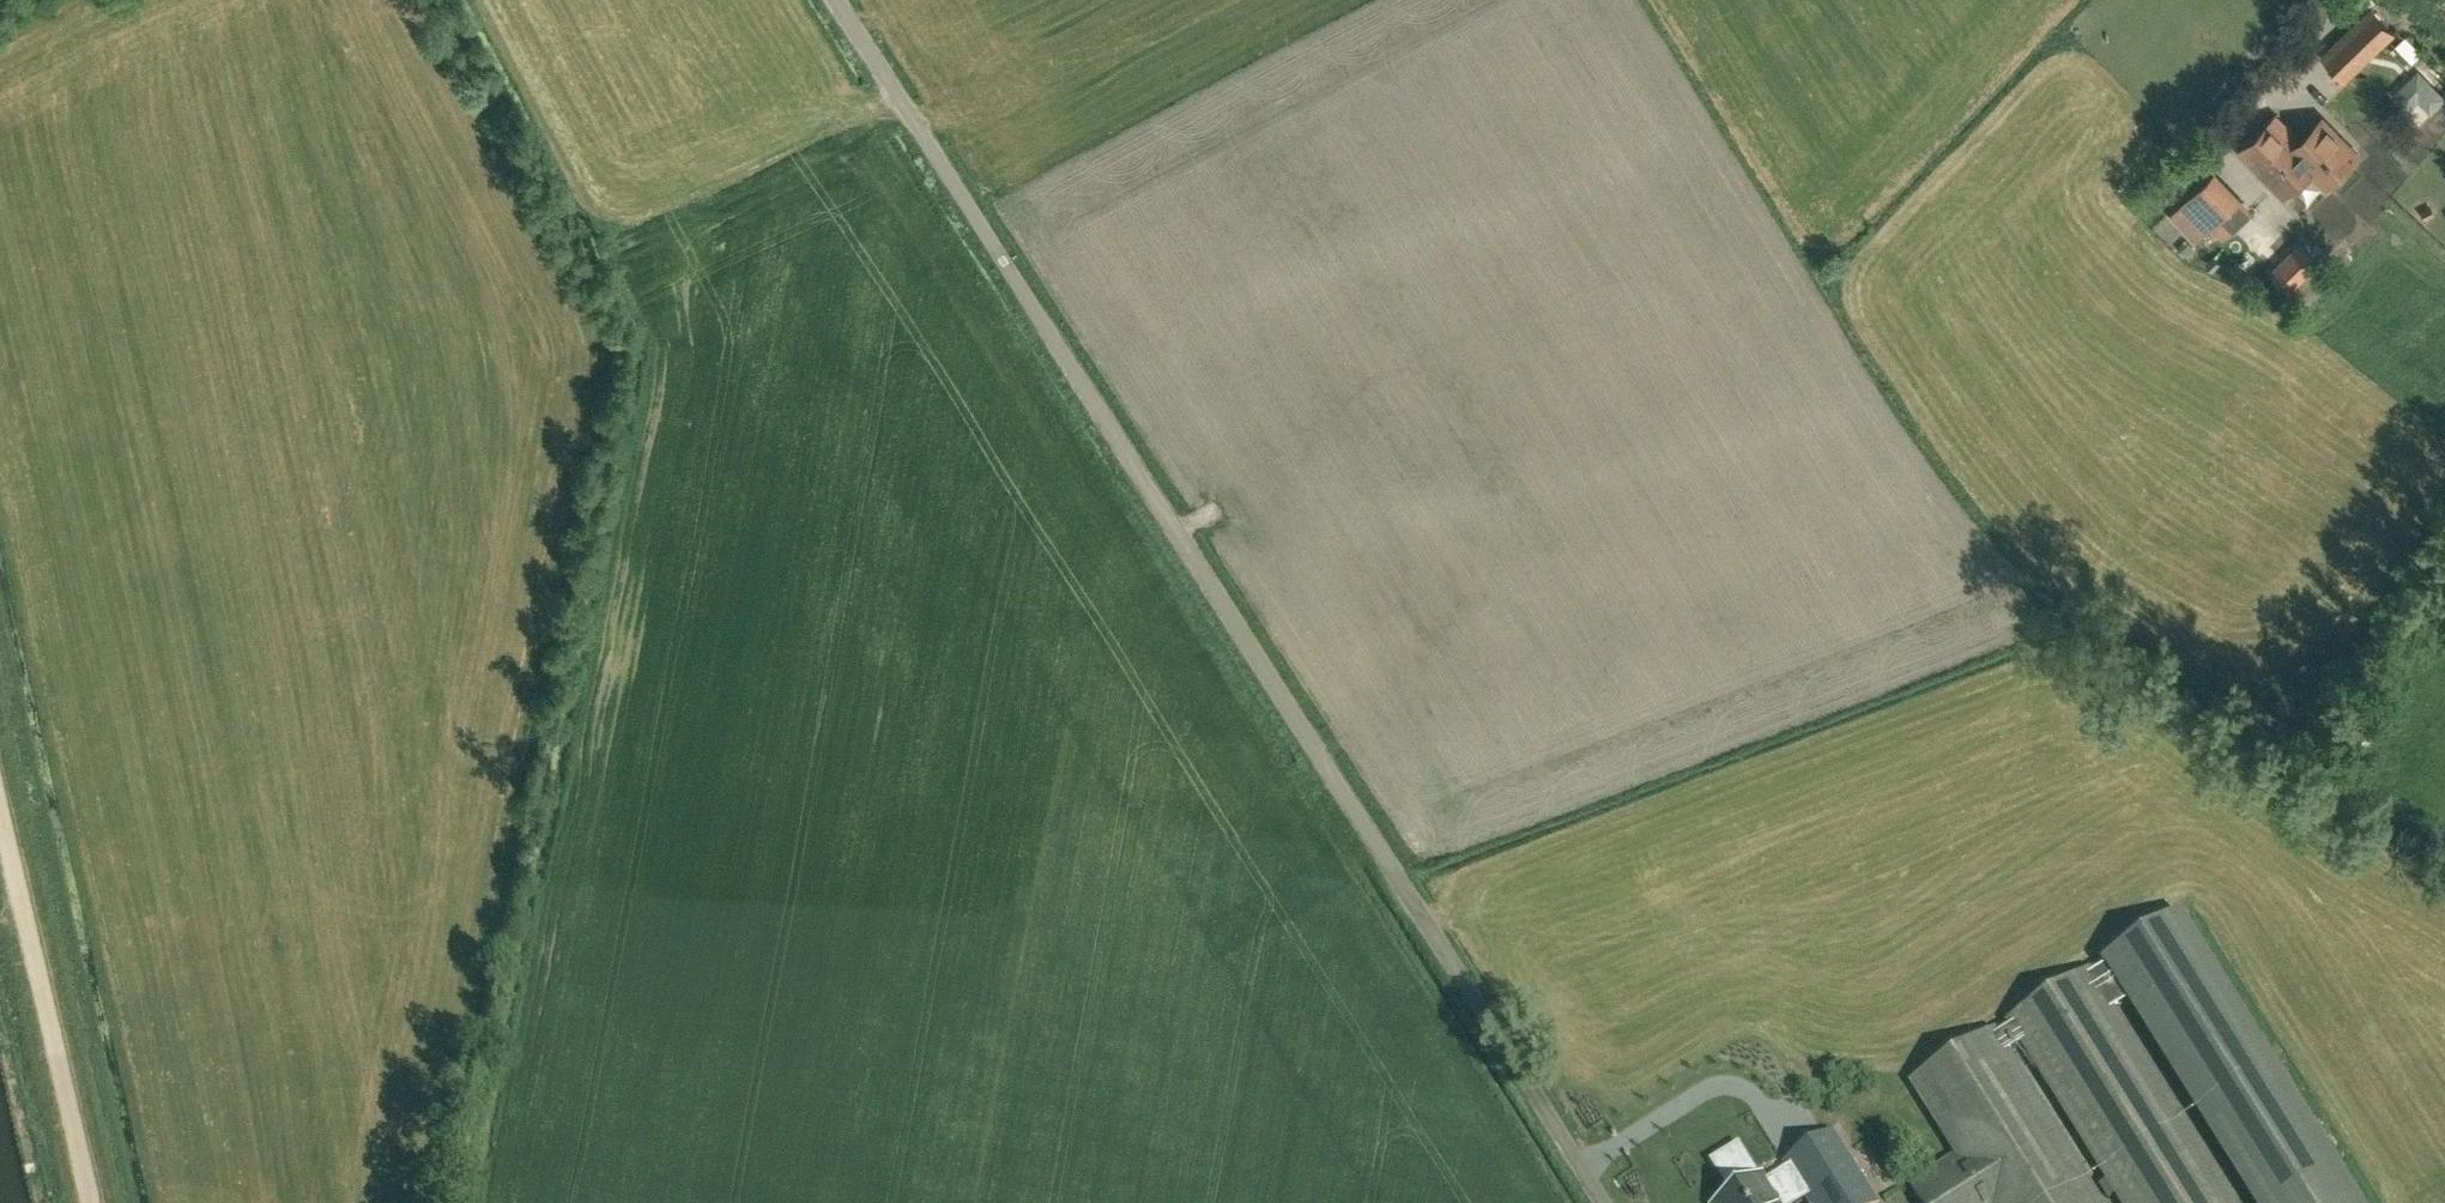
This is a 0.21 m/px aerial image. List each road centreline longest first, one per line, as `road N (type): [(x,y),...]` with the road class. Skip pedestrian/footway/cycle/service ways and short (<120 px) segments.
road 1 (unclassified): [(1599,1202),(835,0)]
road 2 (track): [(0,805),(92,1202)]

